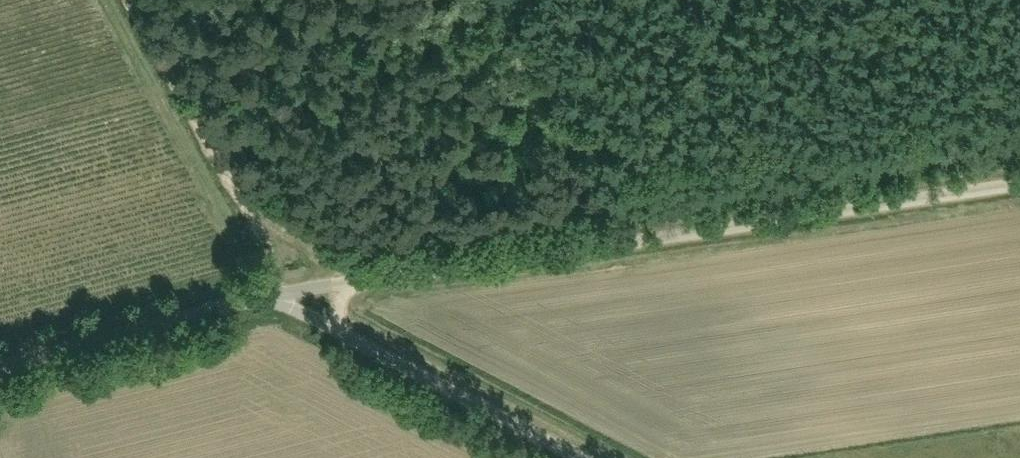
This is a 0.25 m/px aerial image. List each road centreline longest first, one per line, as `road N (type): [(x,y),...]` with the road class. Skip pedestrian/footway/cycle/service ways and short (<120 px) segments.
road 1 (unclassified): [(280,292),(1019,185)]
road 2 (unclassified): [(593,457),(280,292)]
road 3 (track): [(280,292),(122,0)]
road 4 (unclassified): [(0,368),(280,292)]

